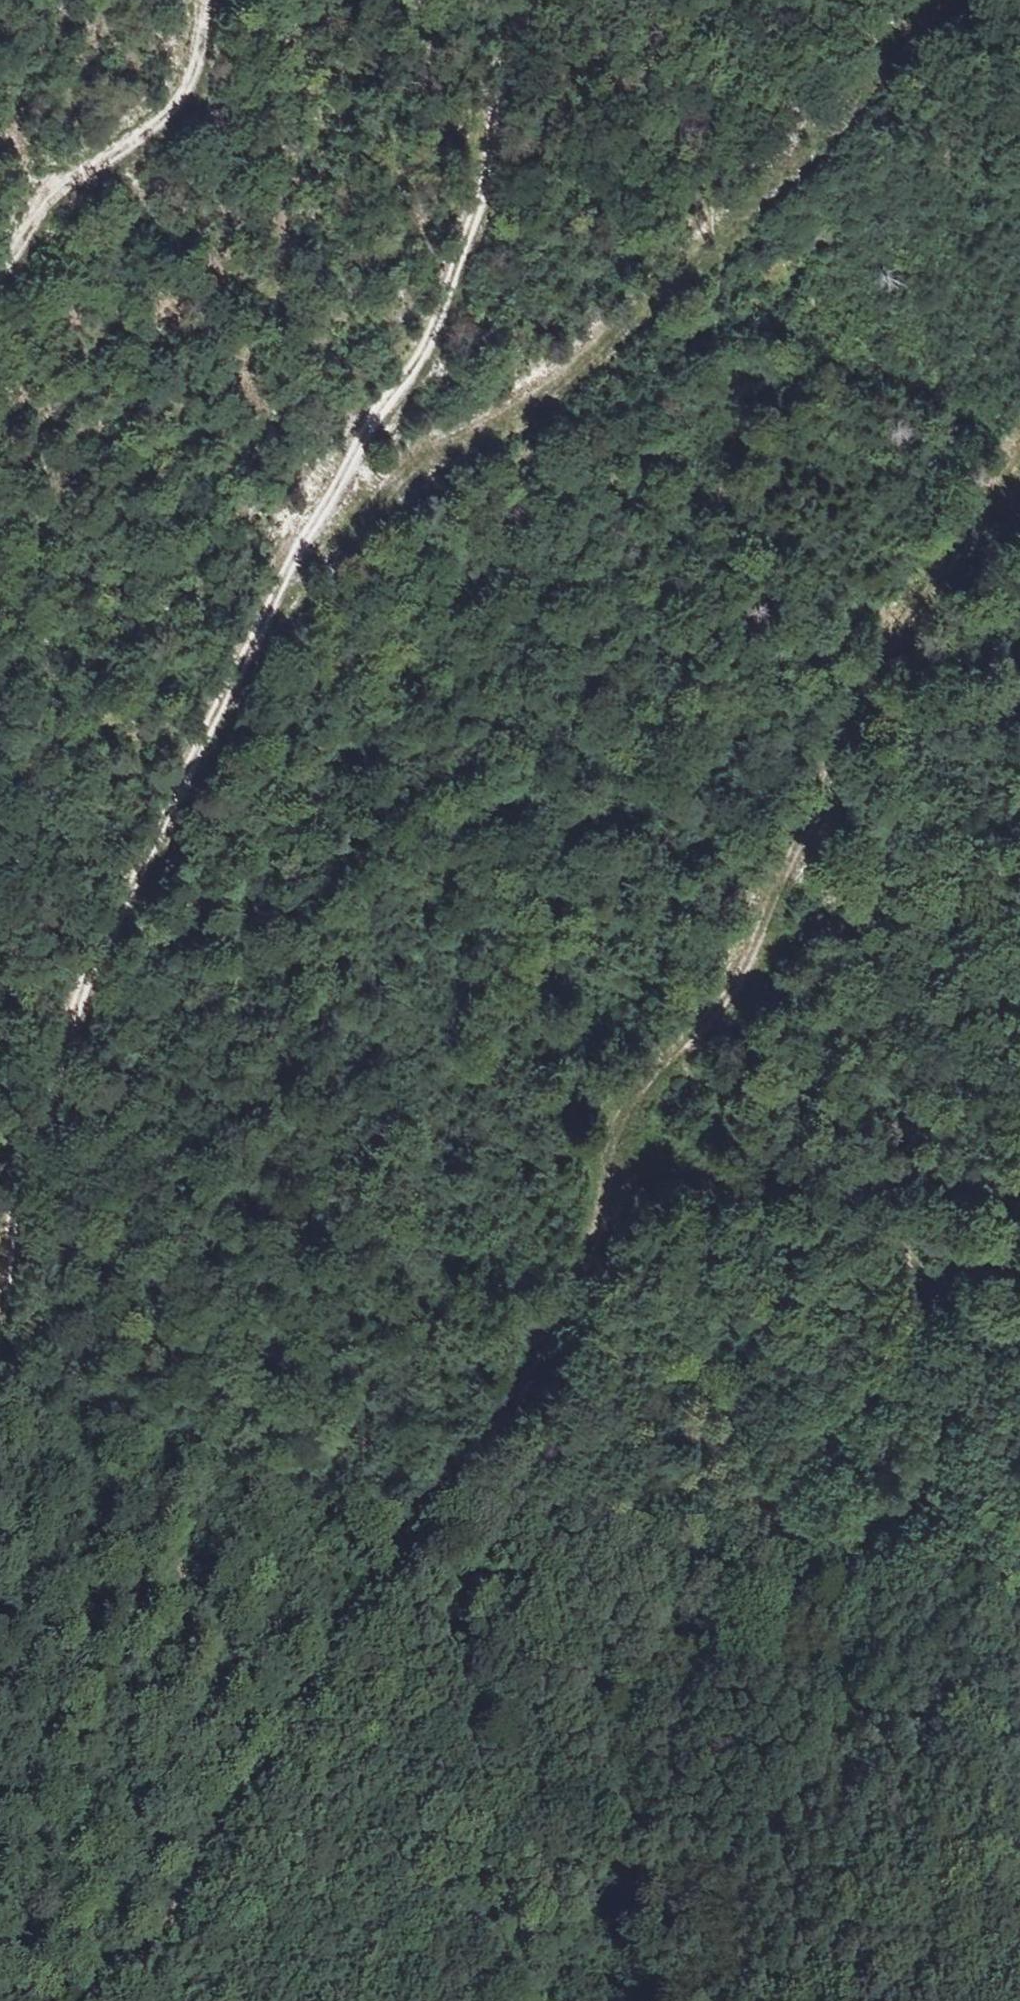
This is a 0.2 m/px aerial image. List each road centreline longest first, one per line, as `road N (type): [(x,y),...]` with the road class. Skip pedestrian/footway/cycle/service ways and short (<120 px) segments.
road 1 (track): [(107,2000),(551,1342),(595,1246),(606,1159),(628,1106),(743,987),(852,719),(1019,460)]
road 2 (track): [(532,0),(481,219),(437,329),(332,496),(267,633),(227,693),(103,960),(24,1167),(21,1305),(0,1386)]
road 3 (track): [(0,277),(58,198),(185,95),(204,55),(215,0)]

